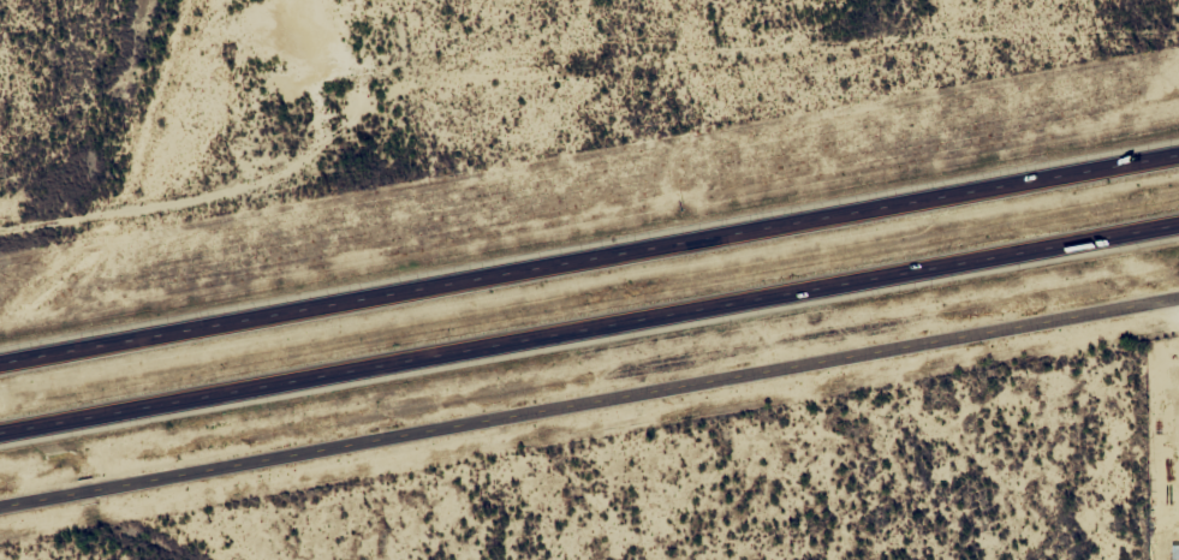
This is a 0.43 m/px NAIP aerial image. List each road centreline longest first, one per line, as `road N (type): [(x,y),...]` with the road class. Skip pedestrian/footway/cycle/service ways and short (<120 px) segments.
road 1 (motorway): [(0,435),(1178,221)]
road 2 (tertiary): [(0,508),(1178,296)]
road 3 (motorway): [(1178,156),(0,365)]

